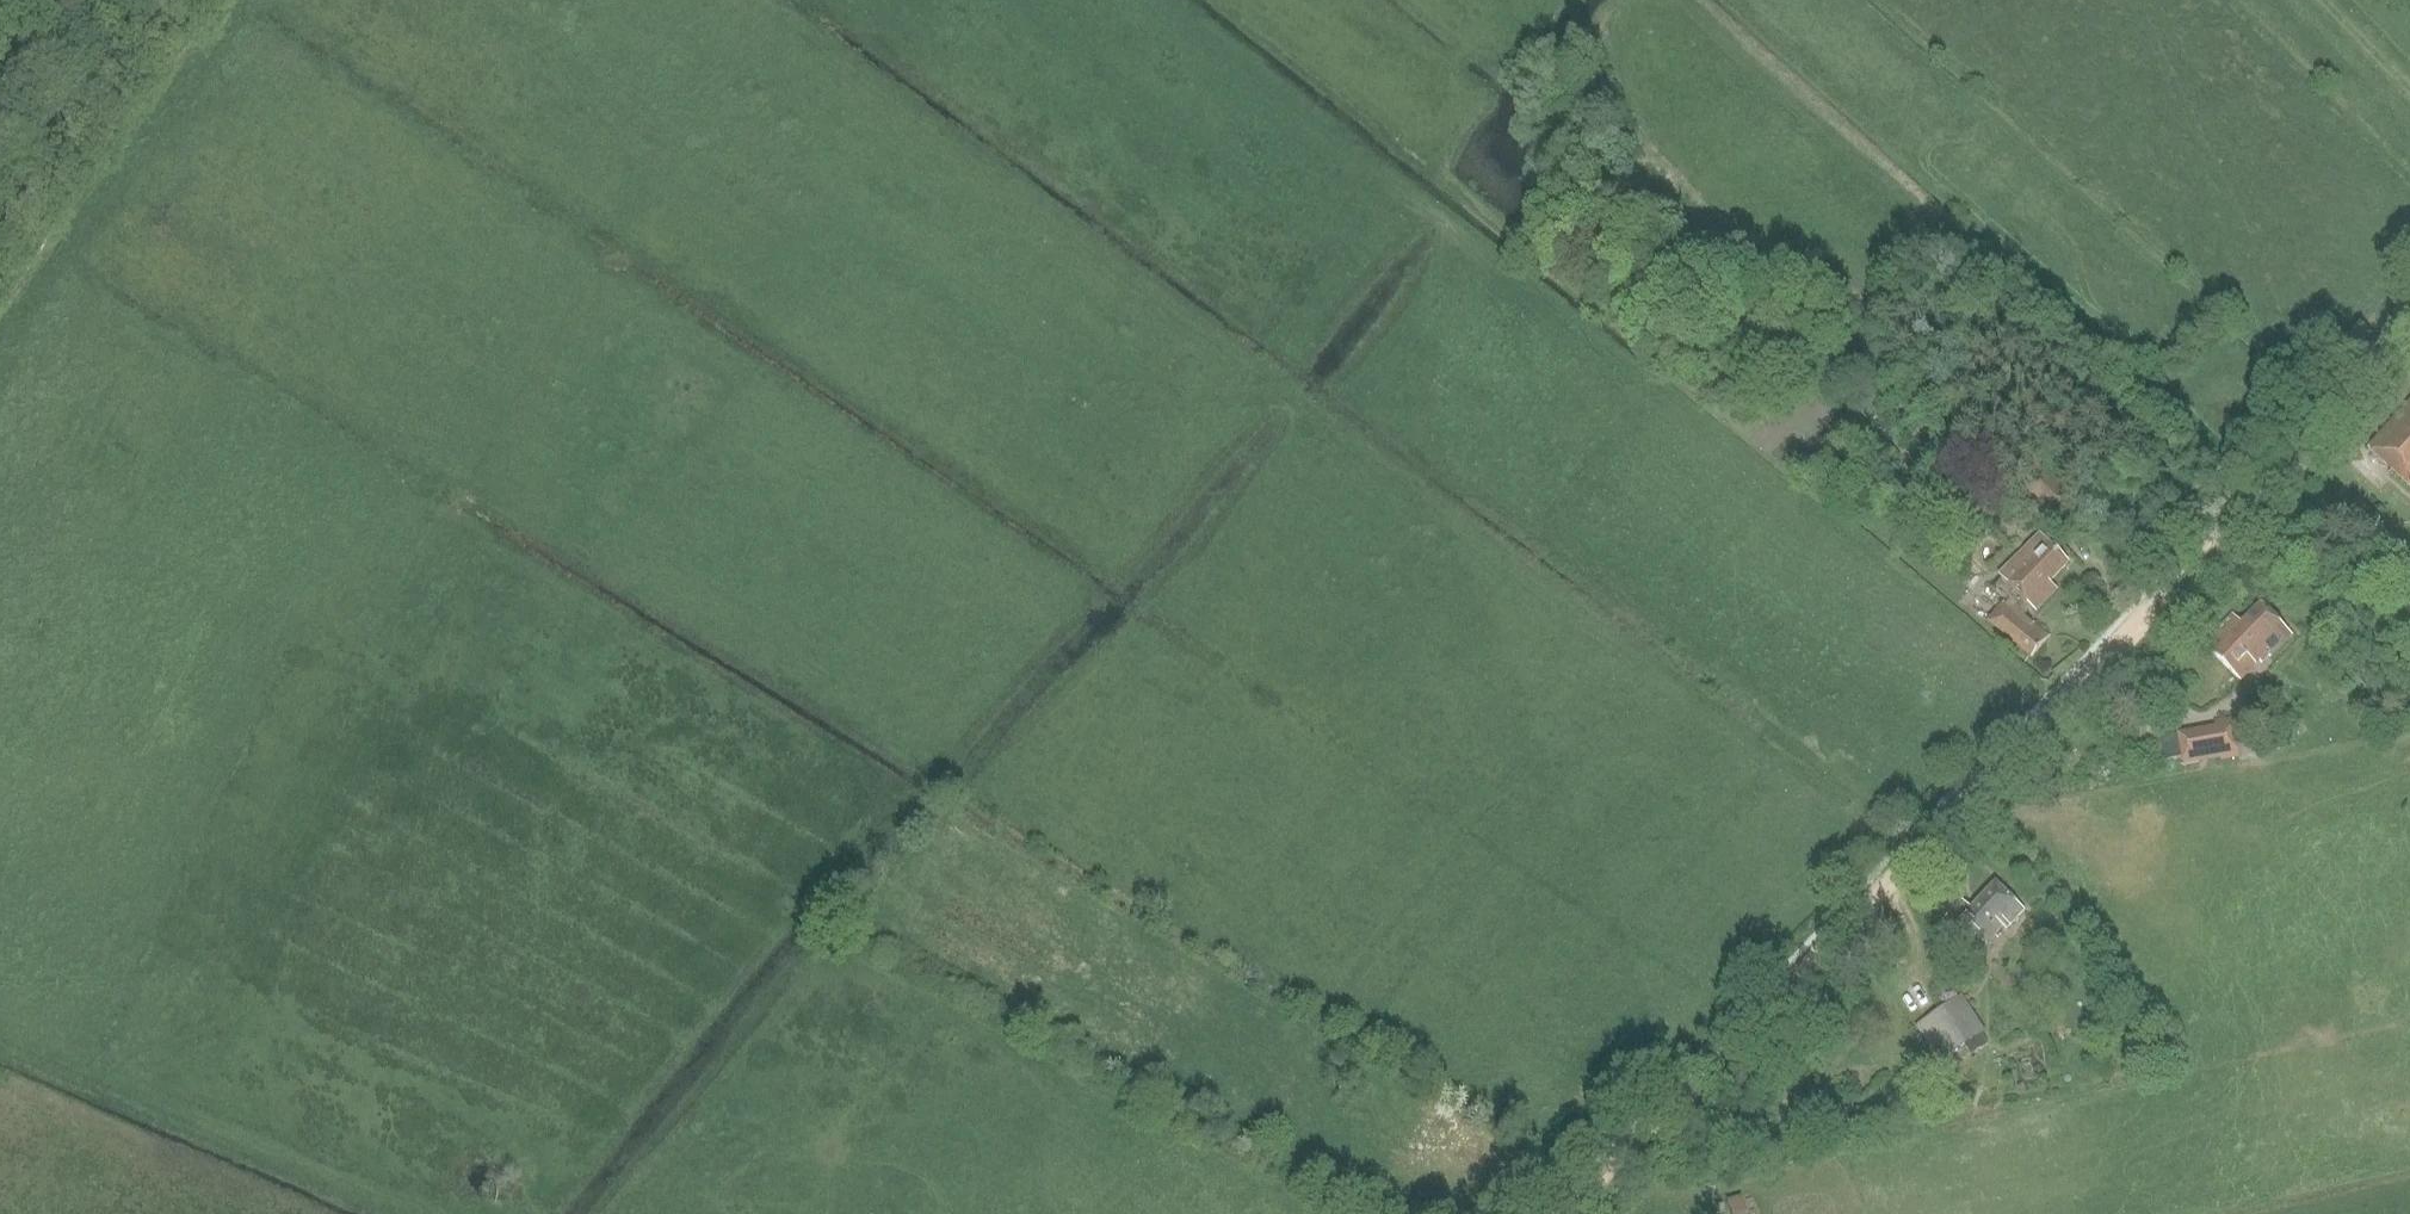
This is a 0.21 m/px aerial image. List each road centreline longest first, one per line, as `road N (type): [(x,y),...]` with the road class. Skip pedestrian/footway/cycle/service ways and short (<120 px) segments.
road 1 (track): [(1569,1213),(2137,626),(2409,329)]
road 2 (unclassified): [(0,218),(159,0)]

